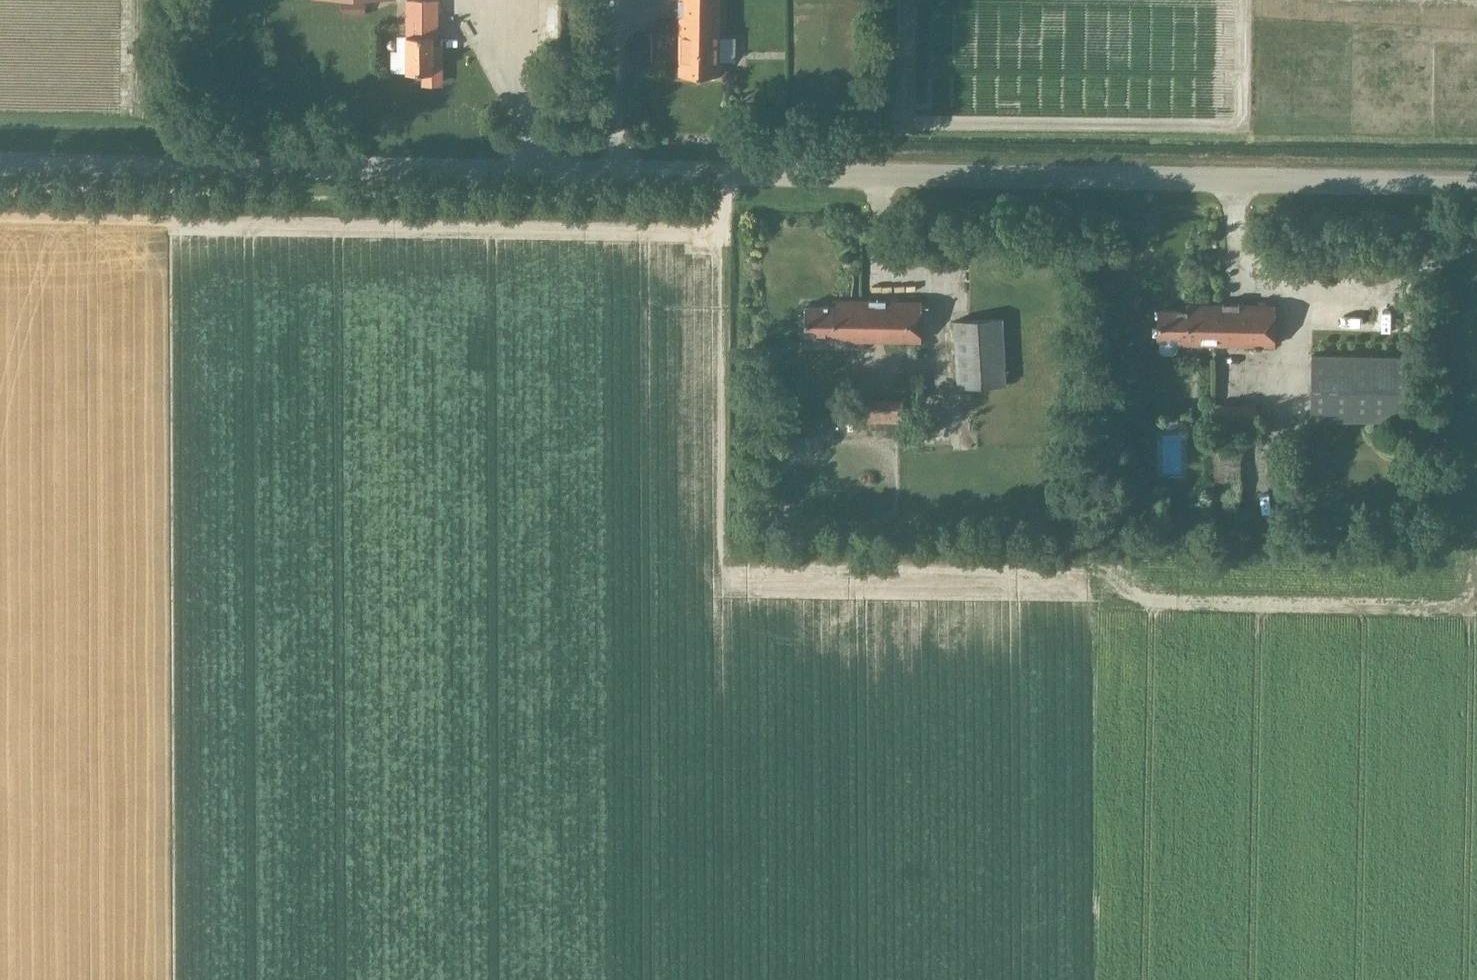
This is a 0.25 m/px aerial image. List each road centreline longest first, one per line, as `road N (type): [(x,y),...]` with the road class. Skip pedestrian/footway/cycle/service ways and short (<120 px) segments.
road 1 (unclassified): [(1476,183),(0,163)]

